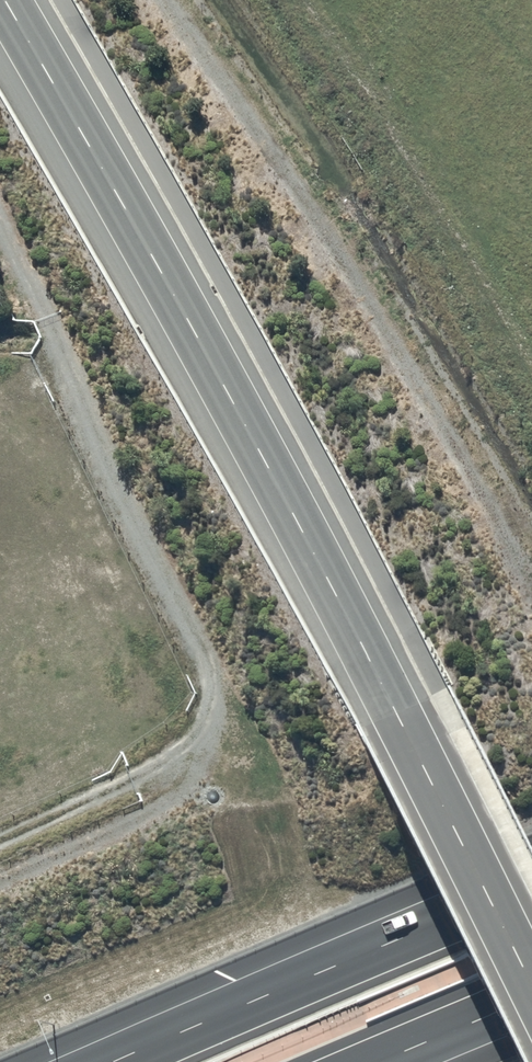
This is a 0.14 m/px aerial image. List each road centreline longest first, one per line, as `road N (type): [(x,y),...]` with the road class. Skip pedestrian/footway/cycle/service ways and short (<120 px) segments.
road 1 (tertiary): [(531,986),(310,545),(3,0)]
road 2 (track): [(161,0),(378,321),(531,587)]
road 3 (motorway): [(112,1061),(531,884)]
road 4 (motorway): [(531,1000),(383,1061)]

